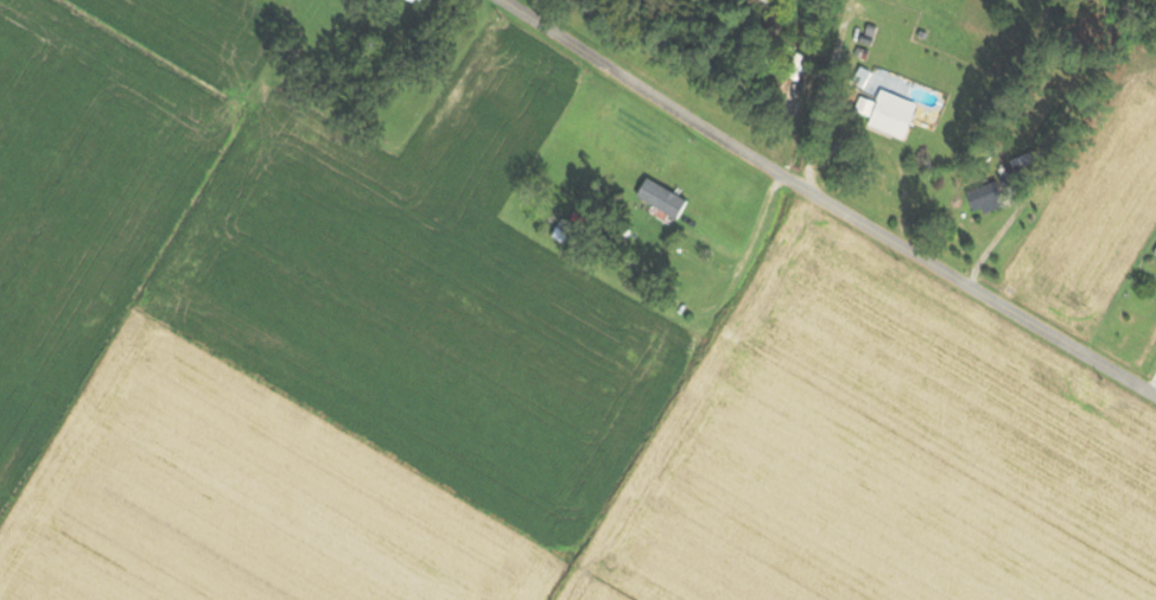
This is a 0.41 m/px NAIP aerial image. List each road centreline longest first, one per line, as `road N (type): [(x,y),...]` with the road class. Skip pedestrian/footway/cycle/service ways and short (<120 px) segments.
road 1 (residential): [(1155,397),(496,0)]

